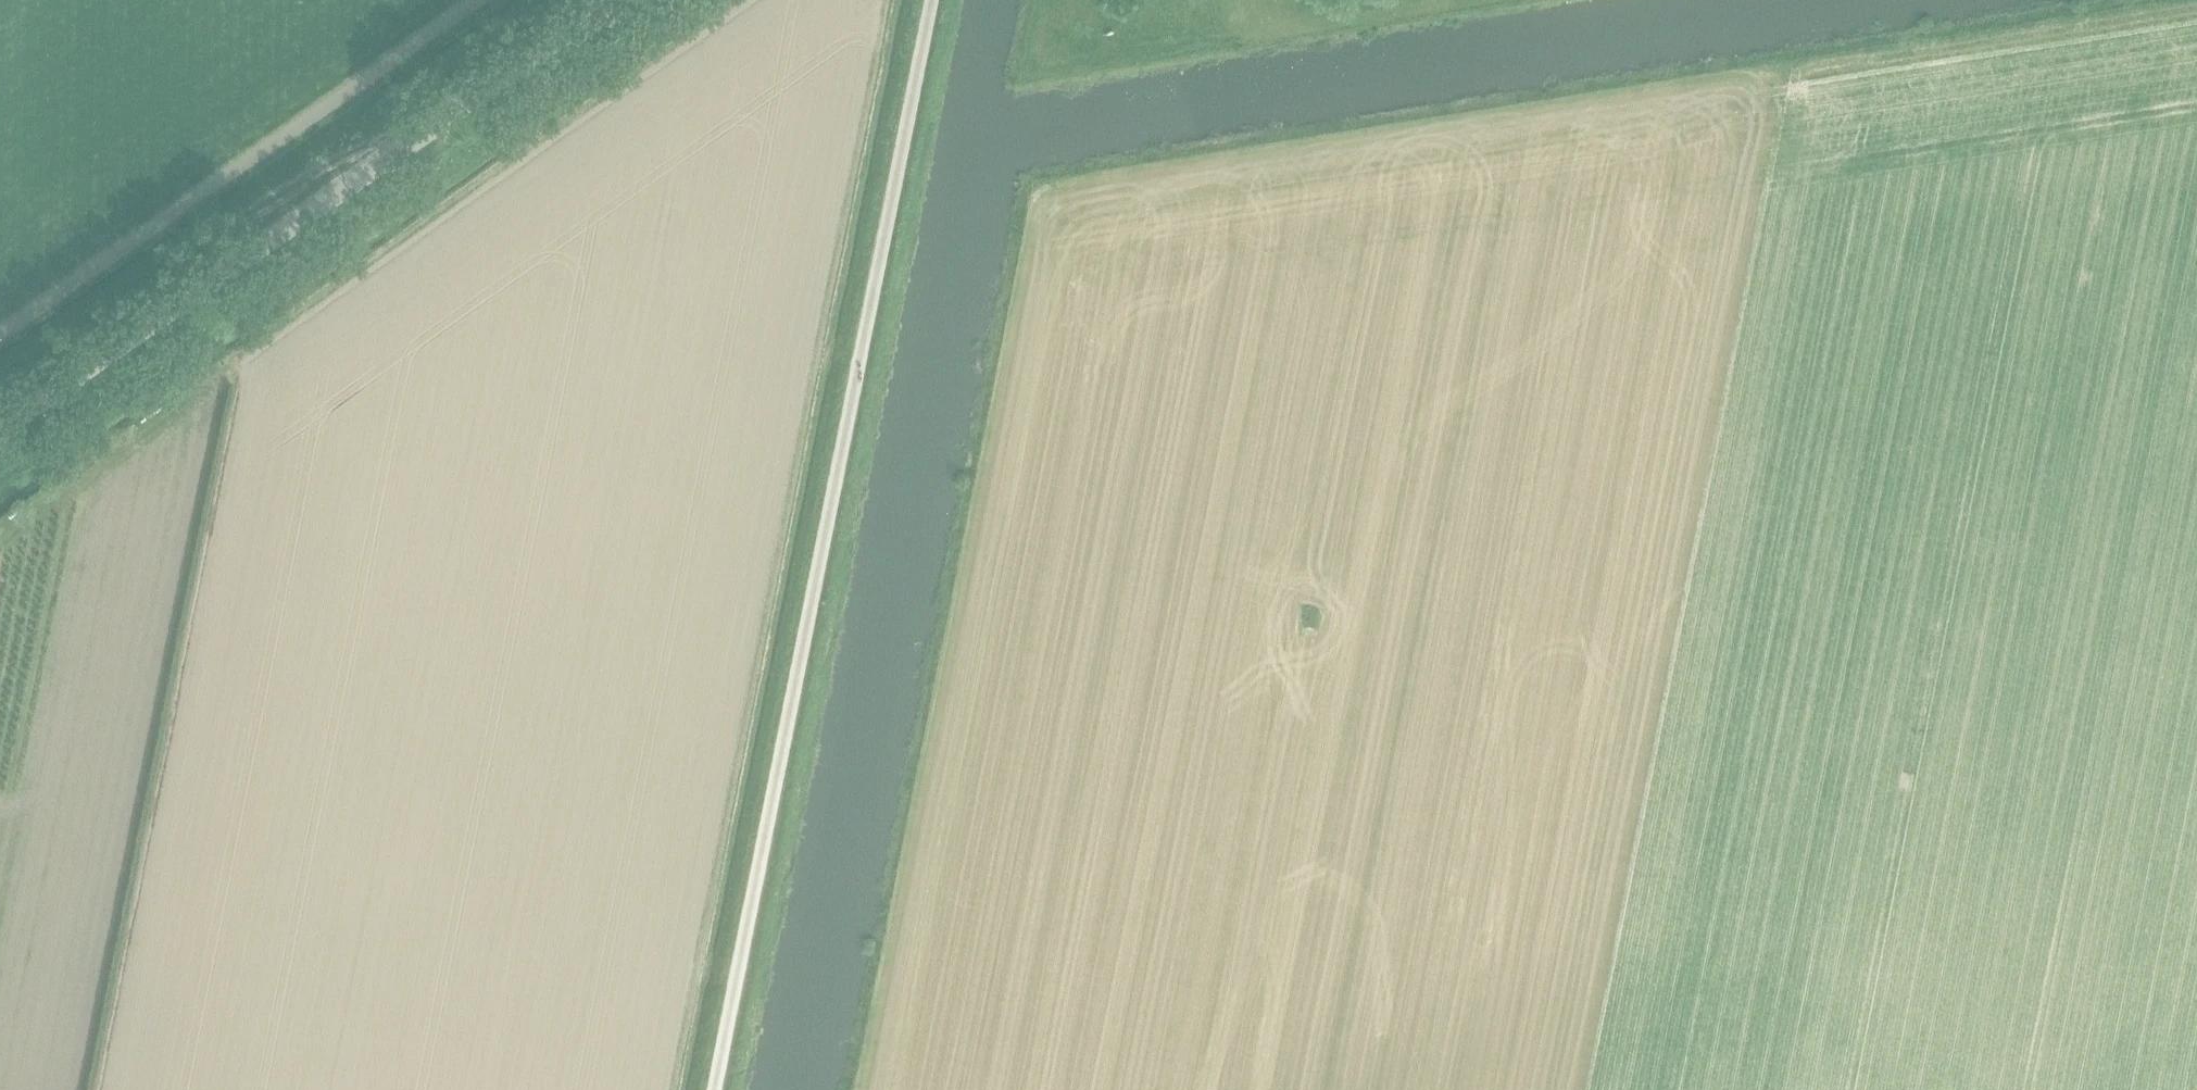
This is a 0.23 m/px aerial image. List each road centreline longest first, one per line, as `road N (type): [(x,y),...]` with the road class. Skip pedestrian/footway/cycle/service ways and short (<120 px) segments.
road 1 (unclassified): [(716,1089),(930,0)]
road 2 (unclassified): [(0,436),(618,0)]

